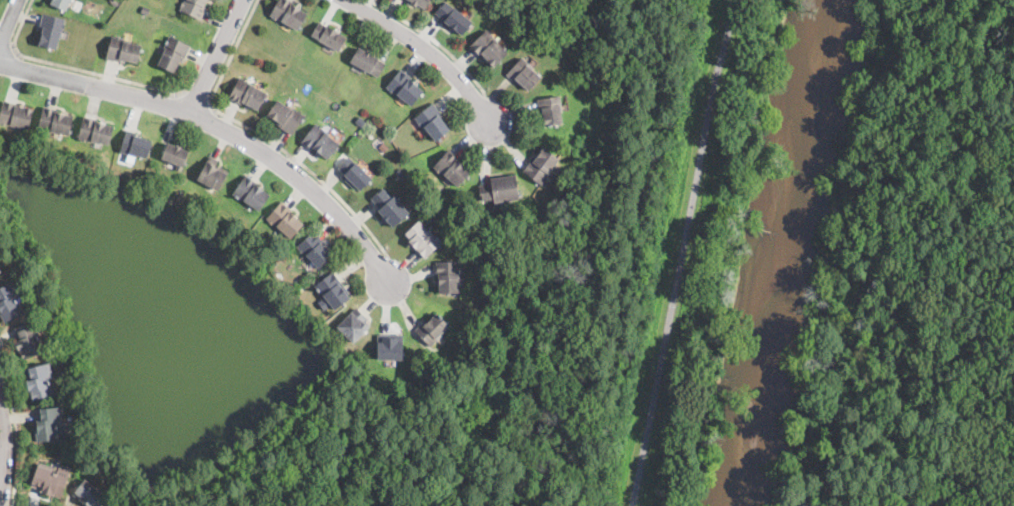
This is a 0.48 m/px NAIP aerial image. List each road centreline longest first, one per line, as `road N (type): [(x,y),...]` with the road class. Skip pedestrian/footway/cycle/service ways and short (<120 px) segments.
road 1 (residential): [(389,280),(350,228),(283,167),(195,112),(0,65)]
road 2 (residential): [(344,0),(453,75),(489,122)]
road 3 (residential): [(245,0),(195,112)]

